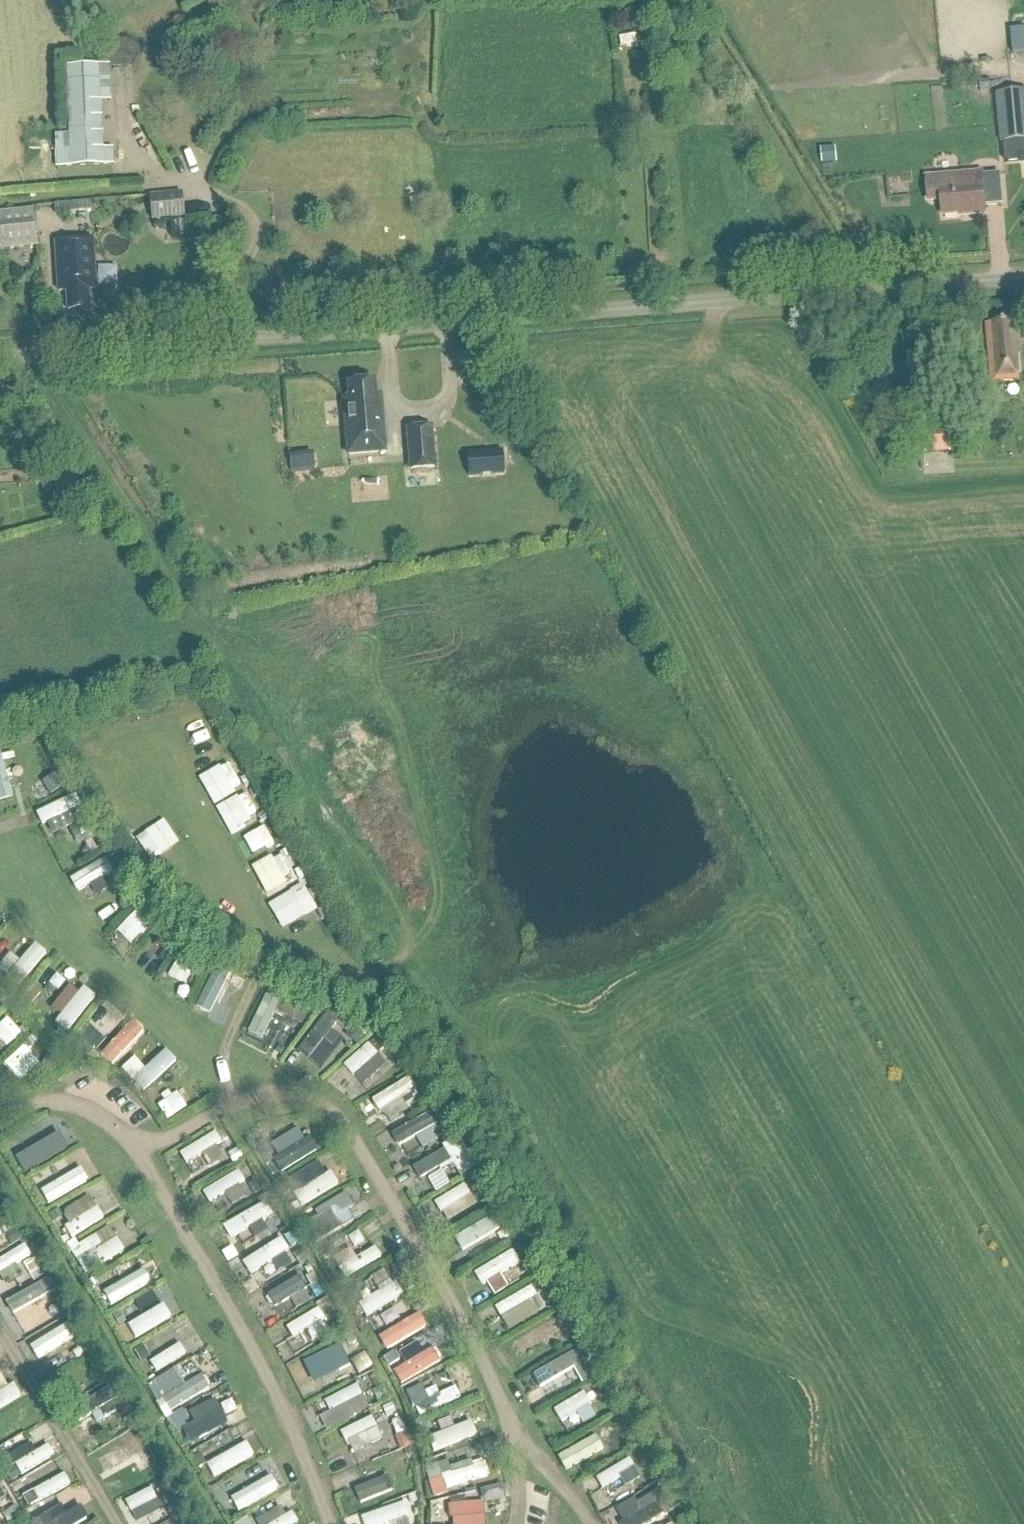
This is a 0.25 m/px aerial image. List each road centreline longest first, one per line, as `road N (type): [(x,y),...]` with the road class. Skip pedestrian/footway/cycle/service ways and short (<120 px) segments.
road 1 (unclassified): [(0,359),(1023,278)]

